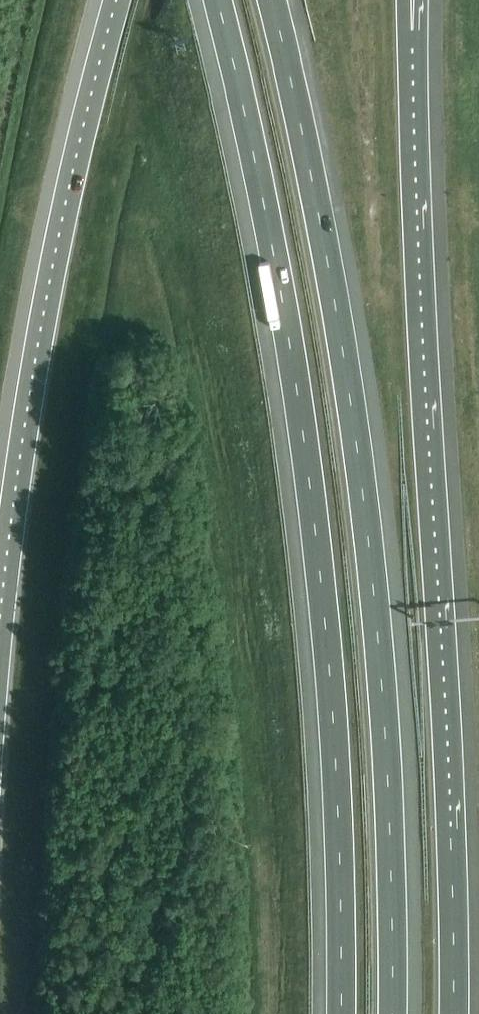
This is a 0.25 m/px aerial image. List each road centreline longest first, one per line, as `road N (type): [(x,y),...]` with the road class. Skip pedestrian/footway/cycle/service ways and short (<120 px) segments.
road 1 (motorway): [(216,0),(273,255),(312,513),(337,781),(341,1013)]
road 2 (motorway): [(392,1013),(388,784),(364,503),(315,196),(270,0)]
road 3 (motorway): [(454,1013),(413,31)]
road 4 (motorway): [(124,0),(63,218),(31,383),(0,616)]

